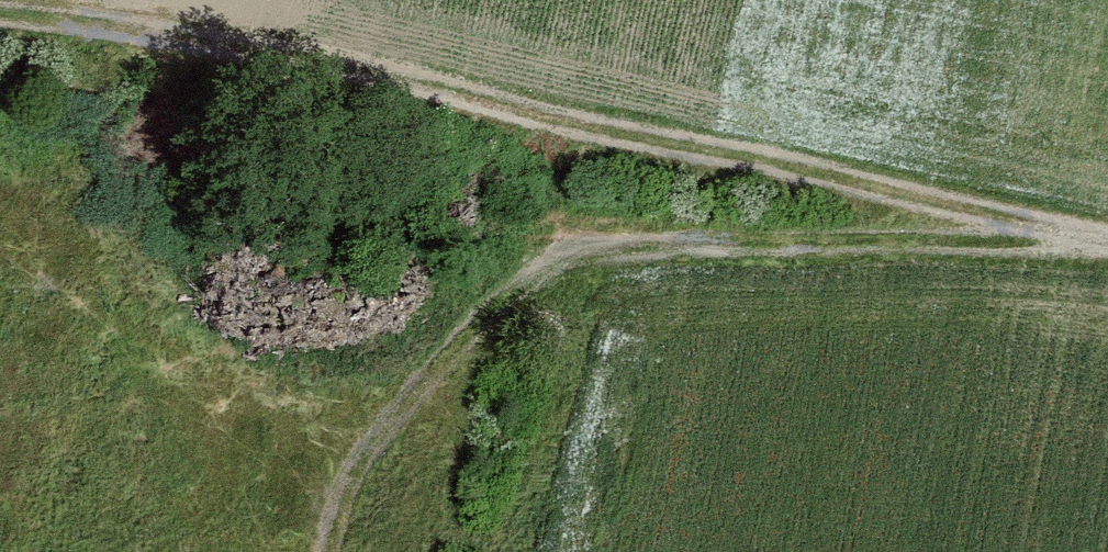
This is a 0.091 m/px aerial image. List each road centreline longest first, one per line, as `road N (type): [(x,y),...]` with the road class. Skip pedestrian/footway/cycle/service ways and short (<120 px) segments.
road 1 (track): [(1107,213),(128,0)]
road 2 (track): [(1107,230),(633,209),(433,371),(369,530)]

